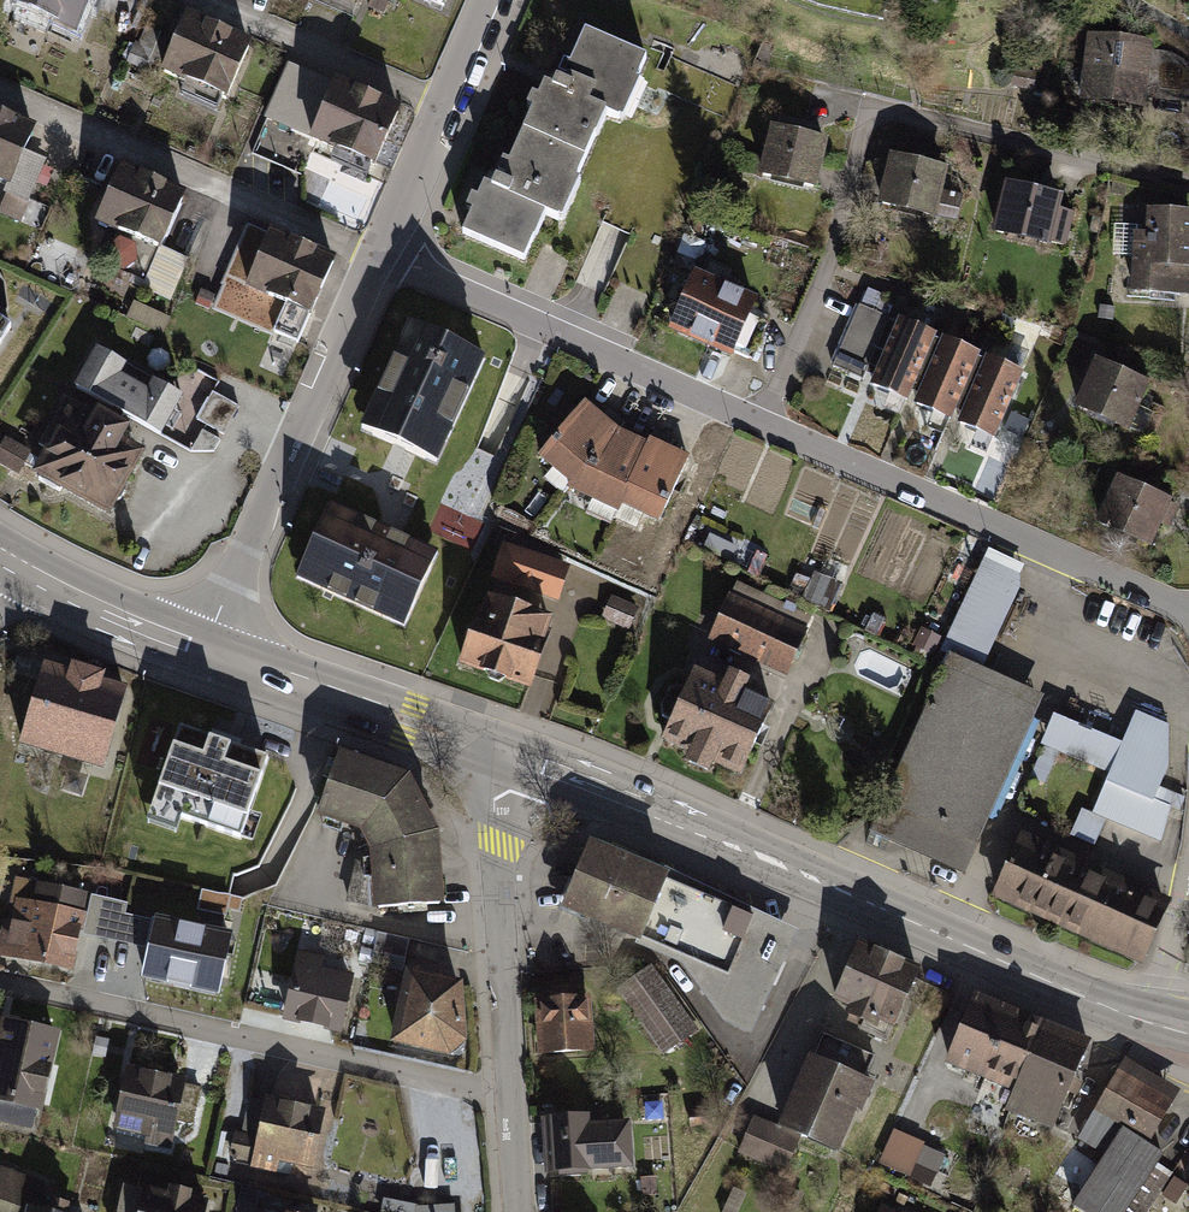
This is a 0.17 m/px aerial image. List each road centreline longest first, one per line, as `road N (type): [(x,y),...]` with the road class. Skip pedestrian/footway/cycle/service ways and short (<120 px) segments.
road 1 (secondary): [(1144,1020),(507,759)]
road 2 (residential): [(1188,185),(875,111),(766,425)]
road 3 (residential): [(512,1105),(0,983)]
road 4 (residential): [(1188,611),(766,425)]
road 5 (residential): [(379,256),(207,643)]
road 6 (residential): [(766,425),(379,256)]
road 7 (residential): [(507,759),(495,794),(512,1105)]
road 8 (secondary): [(507,759),(207,643)]
road 9 (residential): [(446,104),(205,0)]
road 10 (secondary): [(207,643),(18,559)]
road 11 (residential): [(1144,1020),(1188,843)]
road 12 (residential): [(446,104),(379,256)]

